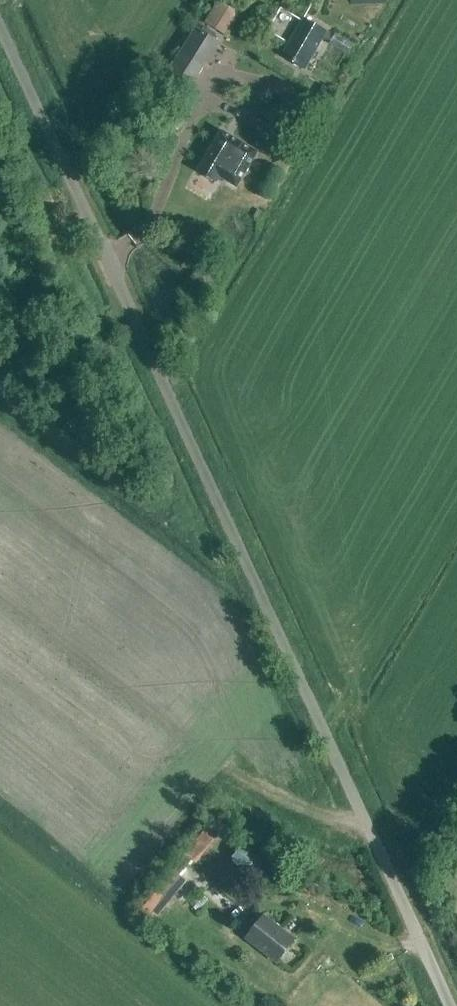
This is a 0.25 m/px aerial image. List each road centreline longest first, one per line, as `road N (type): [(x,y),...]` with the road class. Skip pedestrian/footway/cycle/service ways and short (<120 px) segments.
road 1 (unclassified): [(446,1005),(0,19)]

